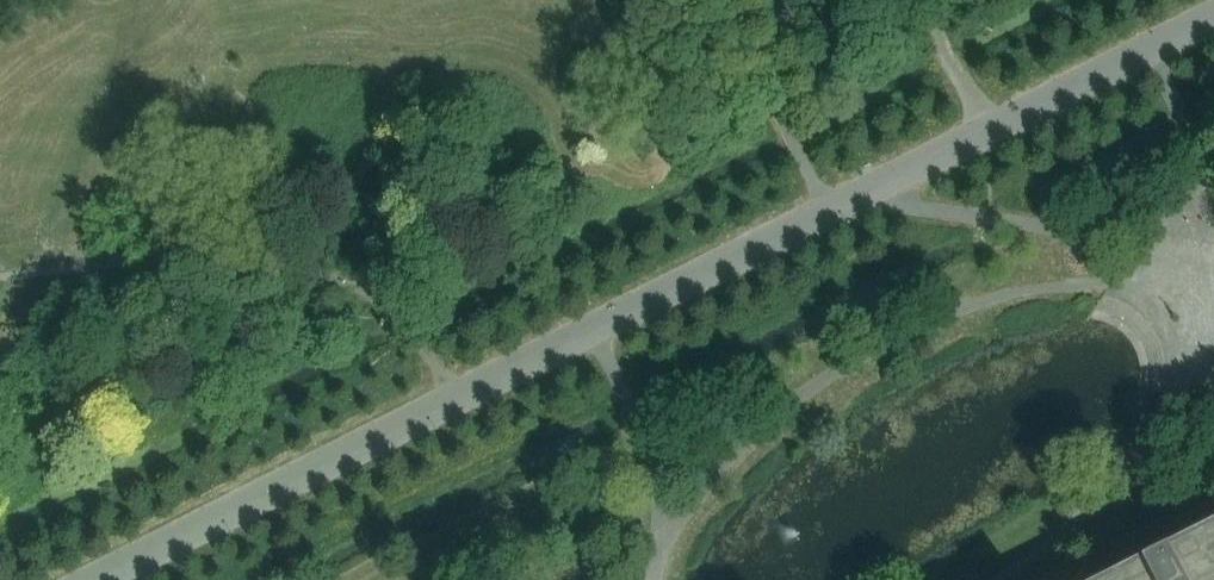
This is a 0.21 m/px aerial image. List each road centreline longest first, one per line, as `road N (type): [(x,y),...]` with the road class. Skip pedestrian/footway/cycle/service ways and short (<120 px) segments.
road 1 (unclassified): [(88,579),(1213,16)]

